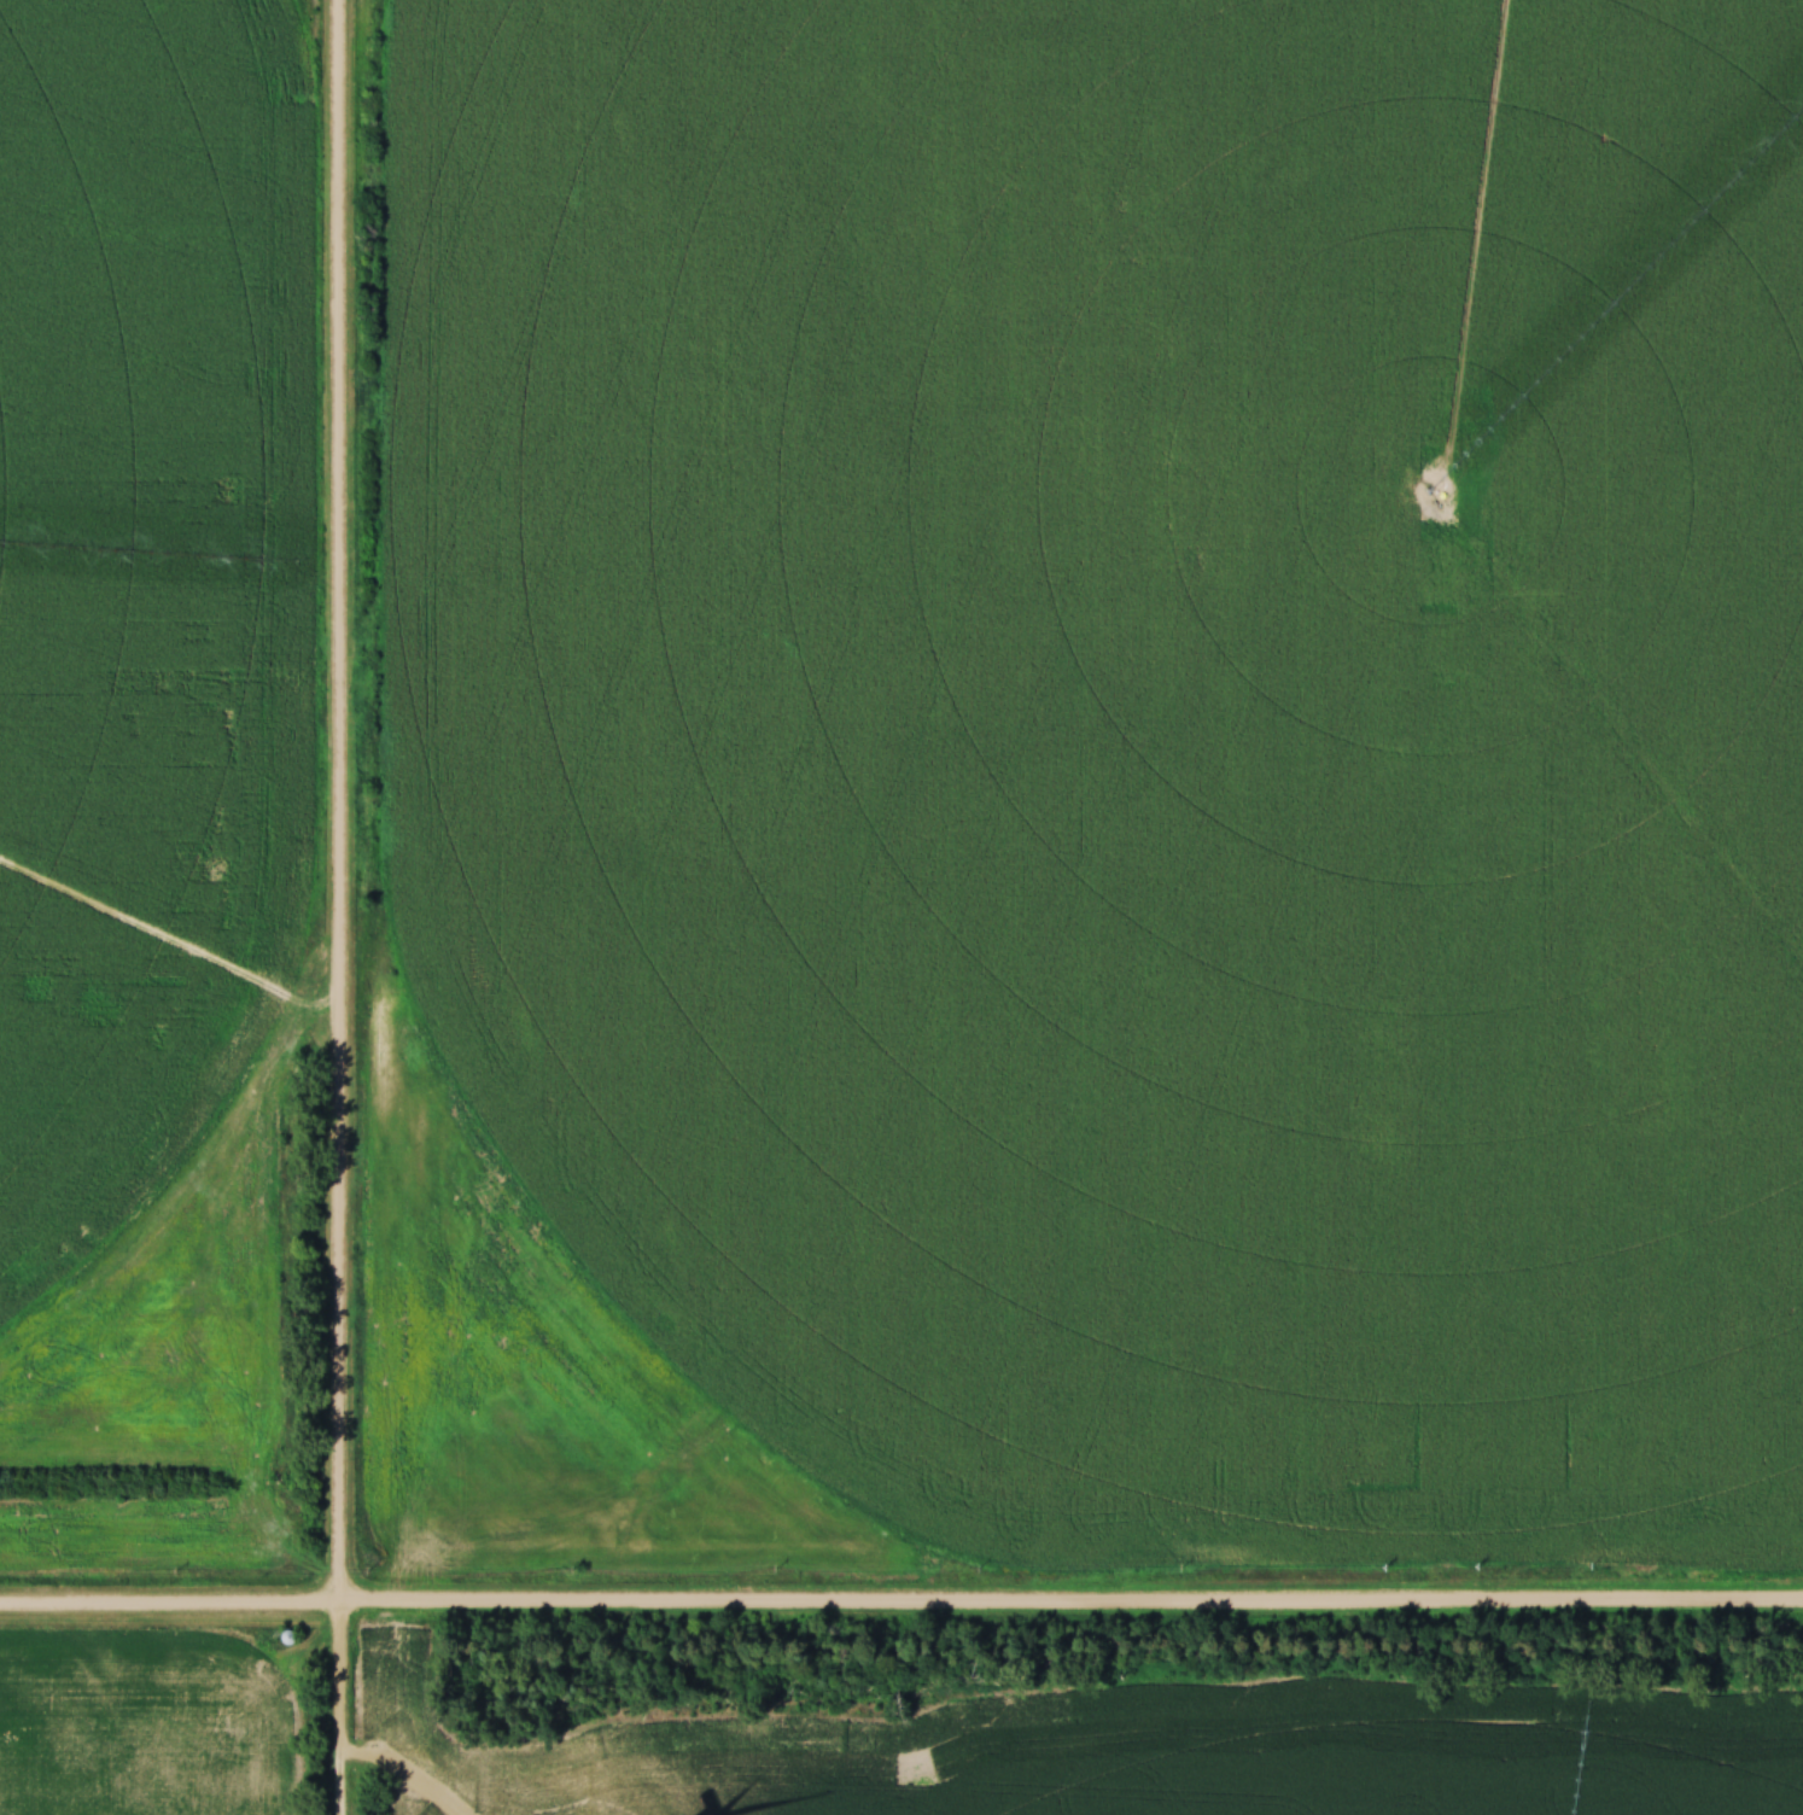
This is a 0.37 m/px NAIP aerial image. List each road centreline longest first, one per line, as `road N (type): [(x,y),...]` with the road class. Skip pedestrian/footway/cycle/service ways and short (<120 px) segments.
road 1 (residential): [(338,1814),(340,0)]
road 2 (residential): [(1802,1604),(0,1610)]

